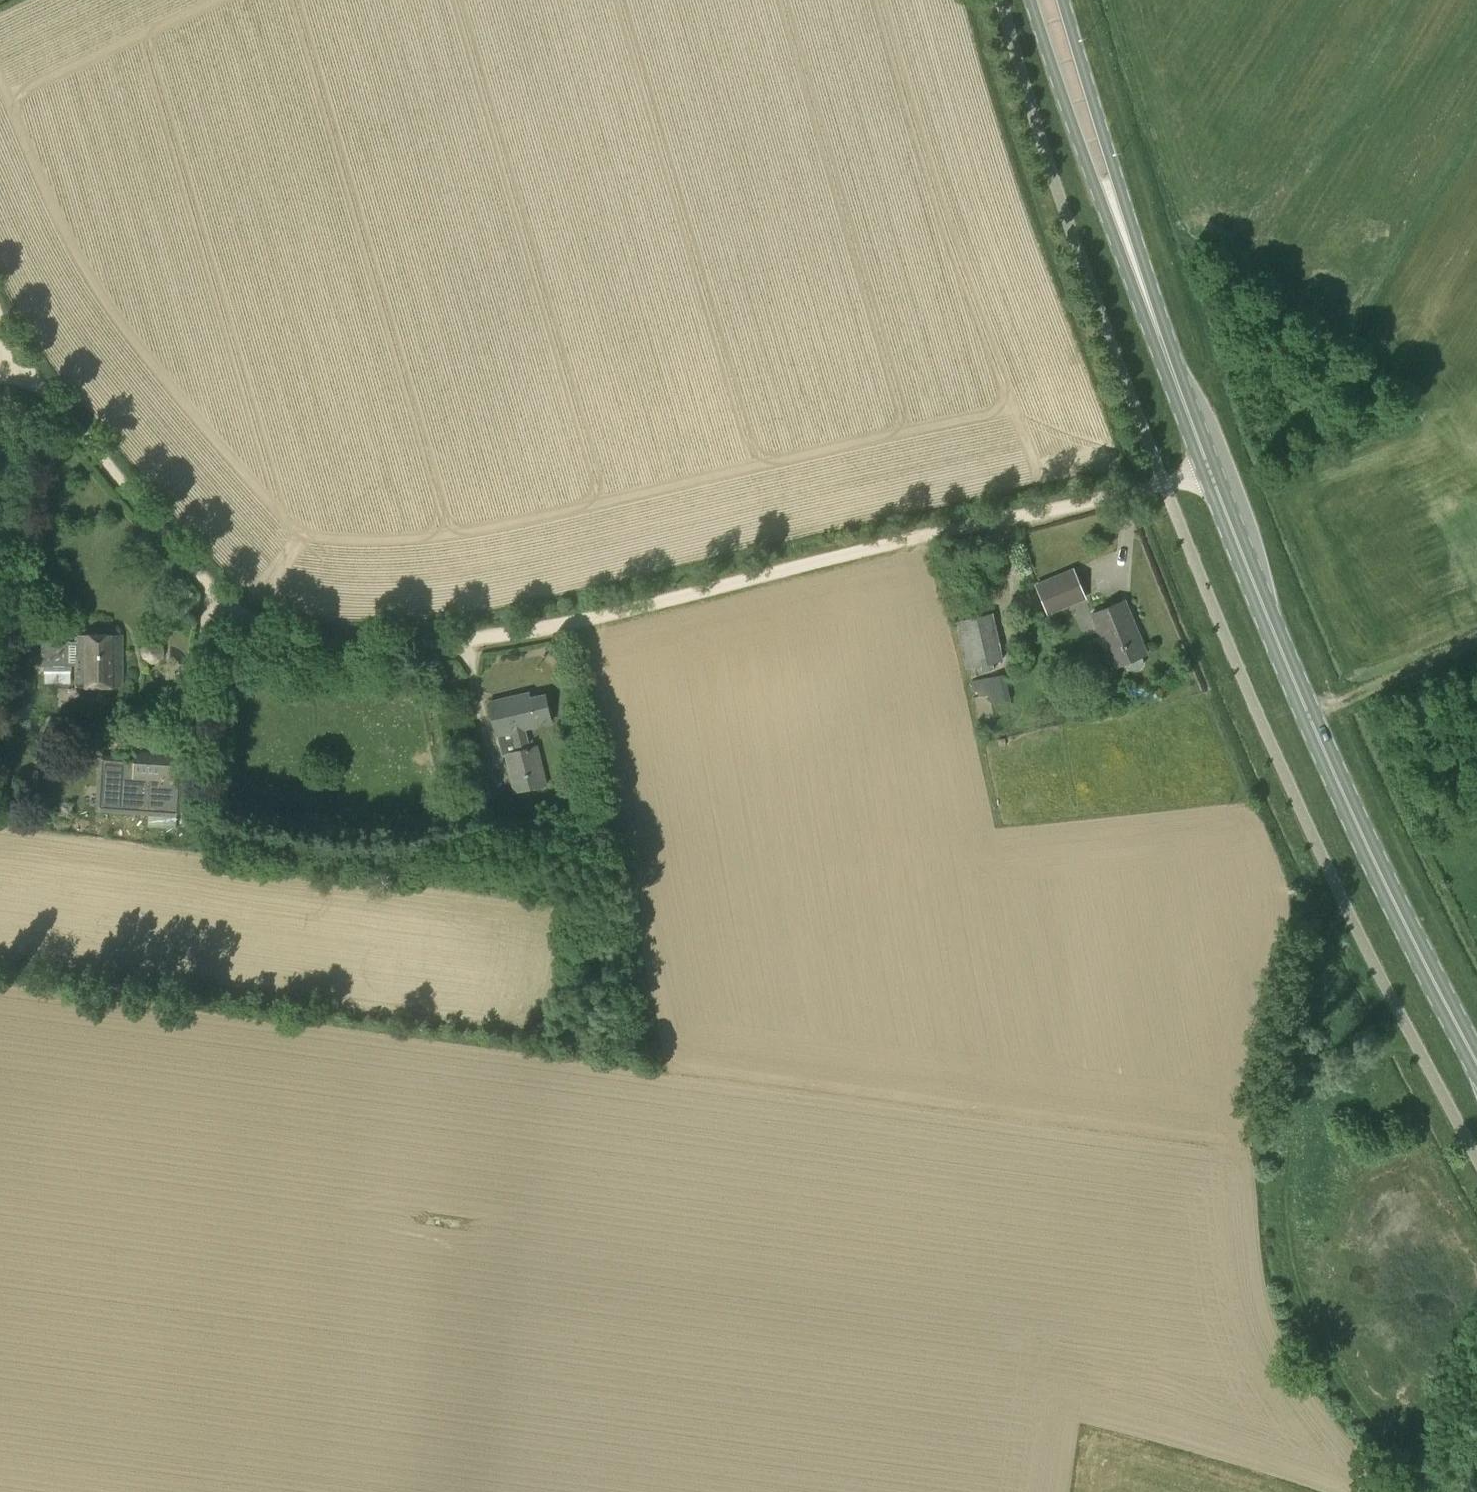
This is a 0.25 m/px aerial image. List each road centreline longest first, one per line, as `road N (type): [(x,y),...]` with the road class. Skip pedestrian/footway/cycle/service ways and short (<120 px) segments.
road 1 (track): [(1211,471),(550,623),(361,645),(228,614),(16,360)]
road 2 (primary): [(1476,1059),(1306,717),(1139,283),(1052,0)]

